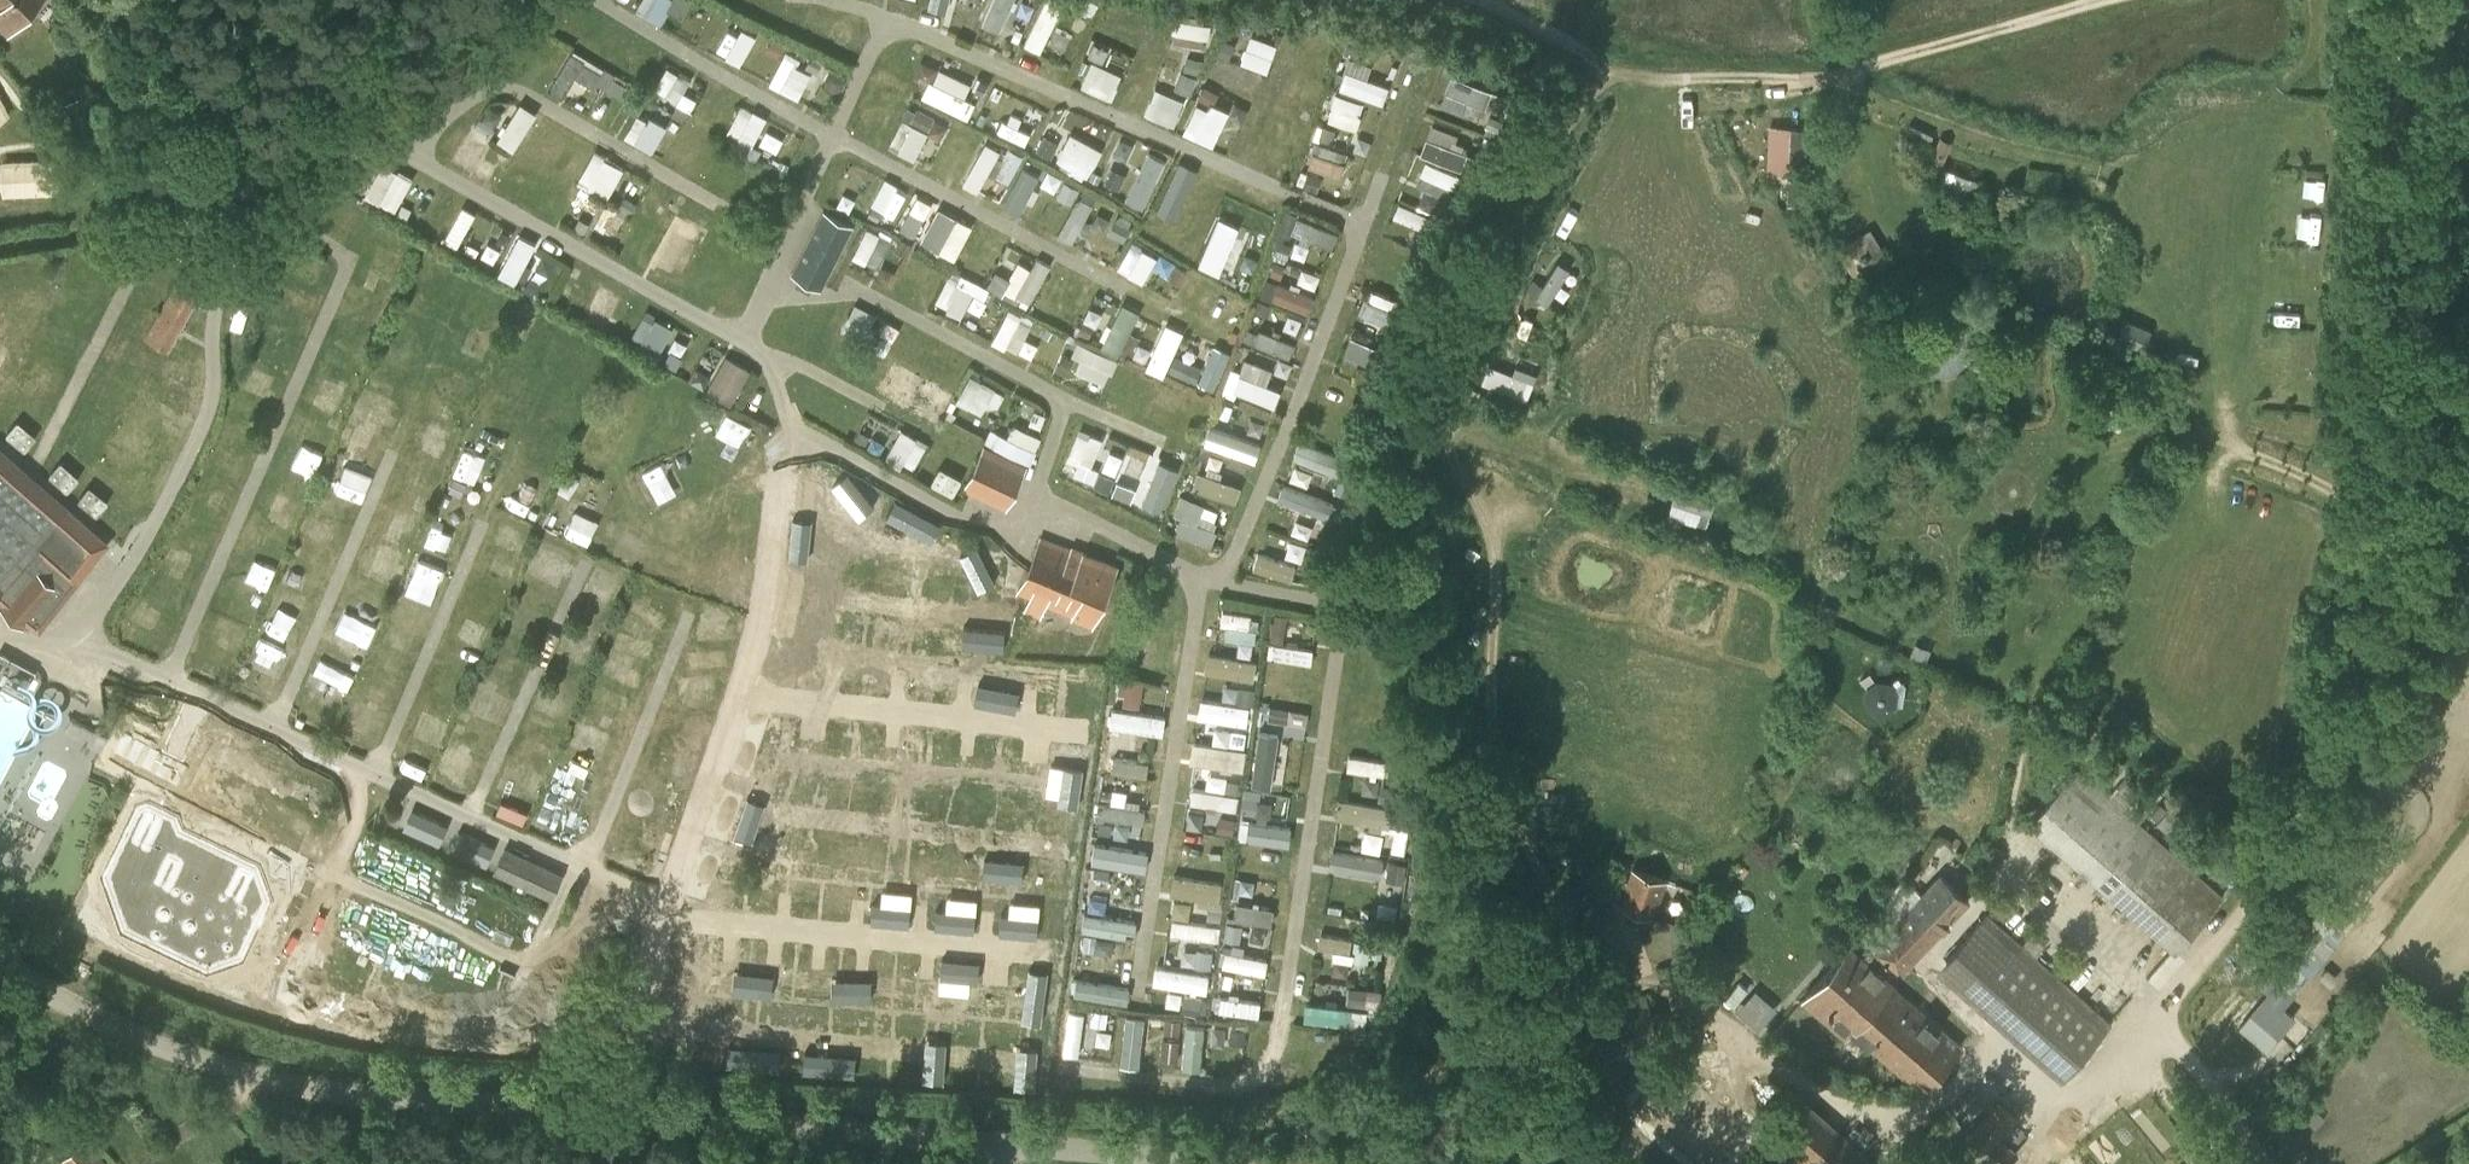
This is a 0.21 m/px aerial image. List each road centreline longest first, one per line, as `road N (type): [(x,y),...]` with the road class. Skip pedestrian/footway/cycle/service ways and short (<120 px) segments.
road 1 (track): [(2263,1163),(2158,1023),(2290,832),(2320,765),(2355,645),(2405,0)]
road 2 (unclassified): [(0,970),(60,1002),(228,1067),(349,1091),(1223,1163)]
road 3 (track): [(2368,508),(2265,464),(2196,710)]

